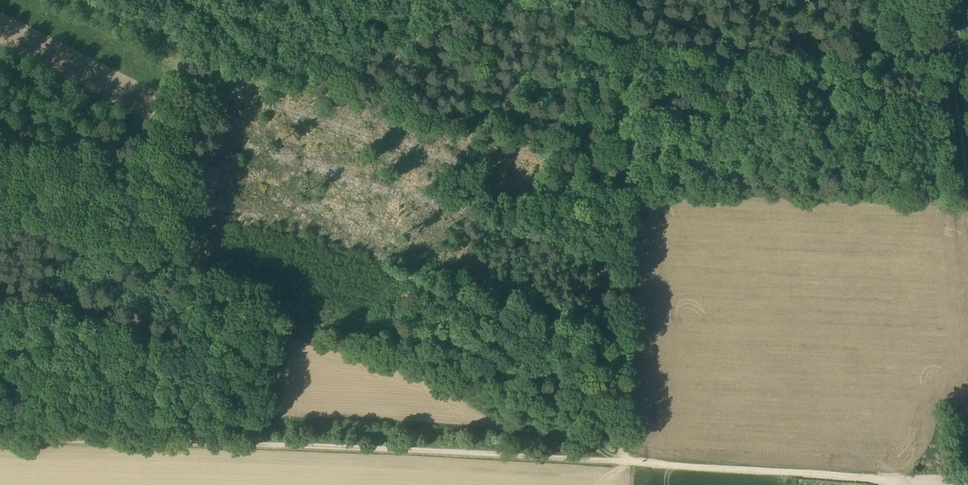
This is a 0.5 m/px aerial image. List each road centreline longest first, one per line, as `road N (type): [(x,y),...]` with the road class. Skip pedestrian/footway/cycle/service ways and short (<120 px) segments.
road 1 (track): [(0,440),(622,461),(967,484)]
road 2 (track): [(628,0),(622,461)]
road 3 (track): [(622,454),(487,427)]

